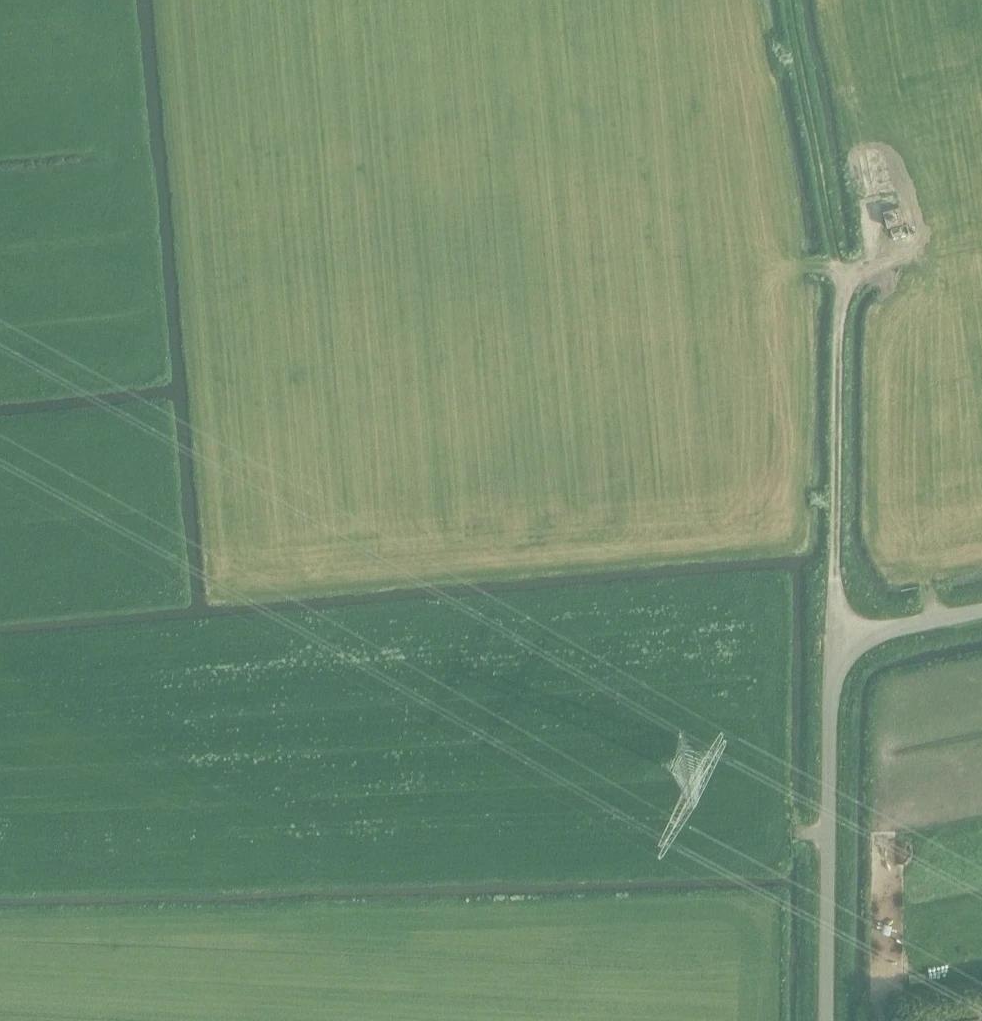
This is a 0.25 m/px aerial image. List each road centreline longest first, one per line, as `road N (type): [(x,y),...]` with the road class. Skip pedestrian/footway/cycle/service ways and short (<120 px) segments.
road 1 (unclassified): [(829,1020),(831,694),(845,655),(859,643)]
road 2 (unclassified): [(859,643),(837,610),(842,295)]
road 3 (track): [(842,295),(791,0)]
road 4 (unclassified): [(859,643),(981,609)]

